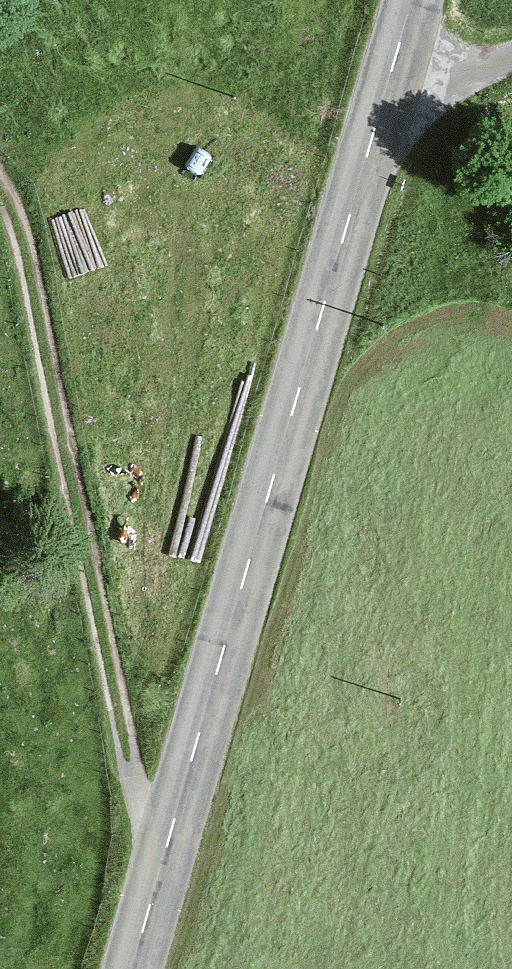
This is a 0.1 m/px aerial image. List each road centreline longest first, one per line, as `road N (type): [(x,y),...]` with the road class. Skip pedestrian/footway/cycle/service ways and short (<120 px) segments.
road 1 (tertiary): [(413,0),(135,968)]
road 2 (track): [(0,179),(14,207),(129,769),(165,856)]

